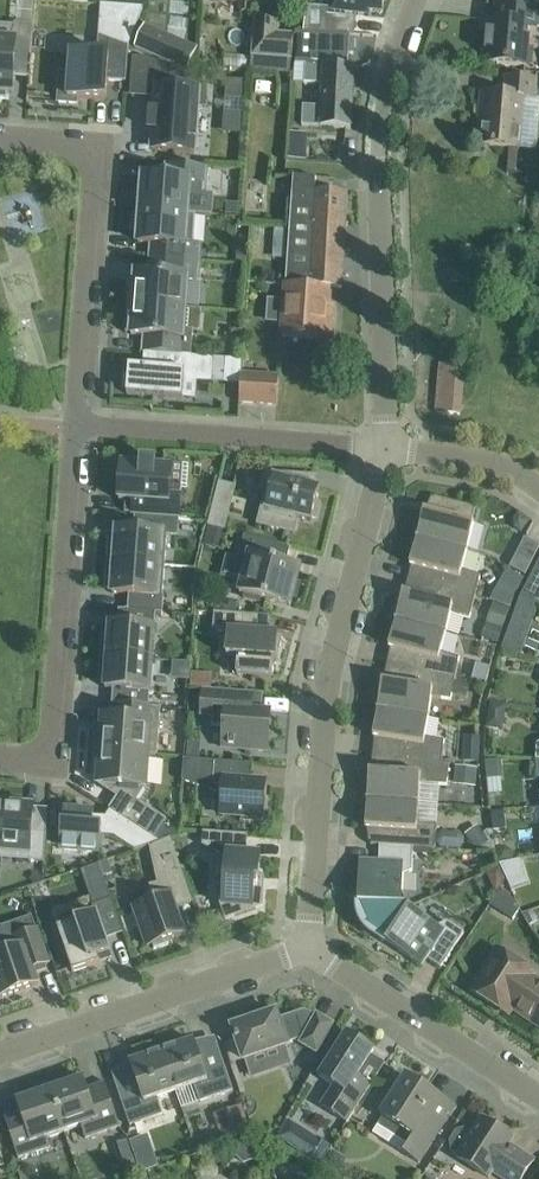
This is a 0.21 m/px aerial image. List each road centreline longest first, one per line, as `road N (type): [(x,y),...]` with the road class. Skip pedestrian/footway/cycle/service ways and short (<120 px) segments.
road 1 (residential): [(309,949),(327,679),(384,447)]
road 2 (residential): [(384,447),(381,117),(416,0)]
road 3 (residential): [(73,424),(51,732),(46,749),(0,754)]
road 4 (residential): [(0,143),(67,148),(90,162),(73,424)]
road 5 (residential): [(0,1053),(309,949)]
road 6 (residential): [(384,447),(73,424)]
road 7 (residential): [(538,1096),(309,949)]
road 8 (residential): [(538,488),(499,464),(384,447)]

